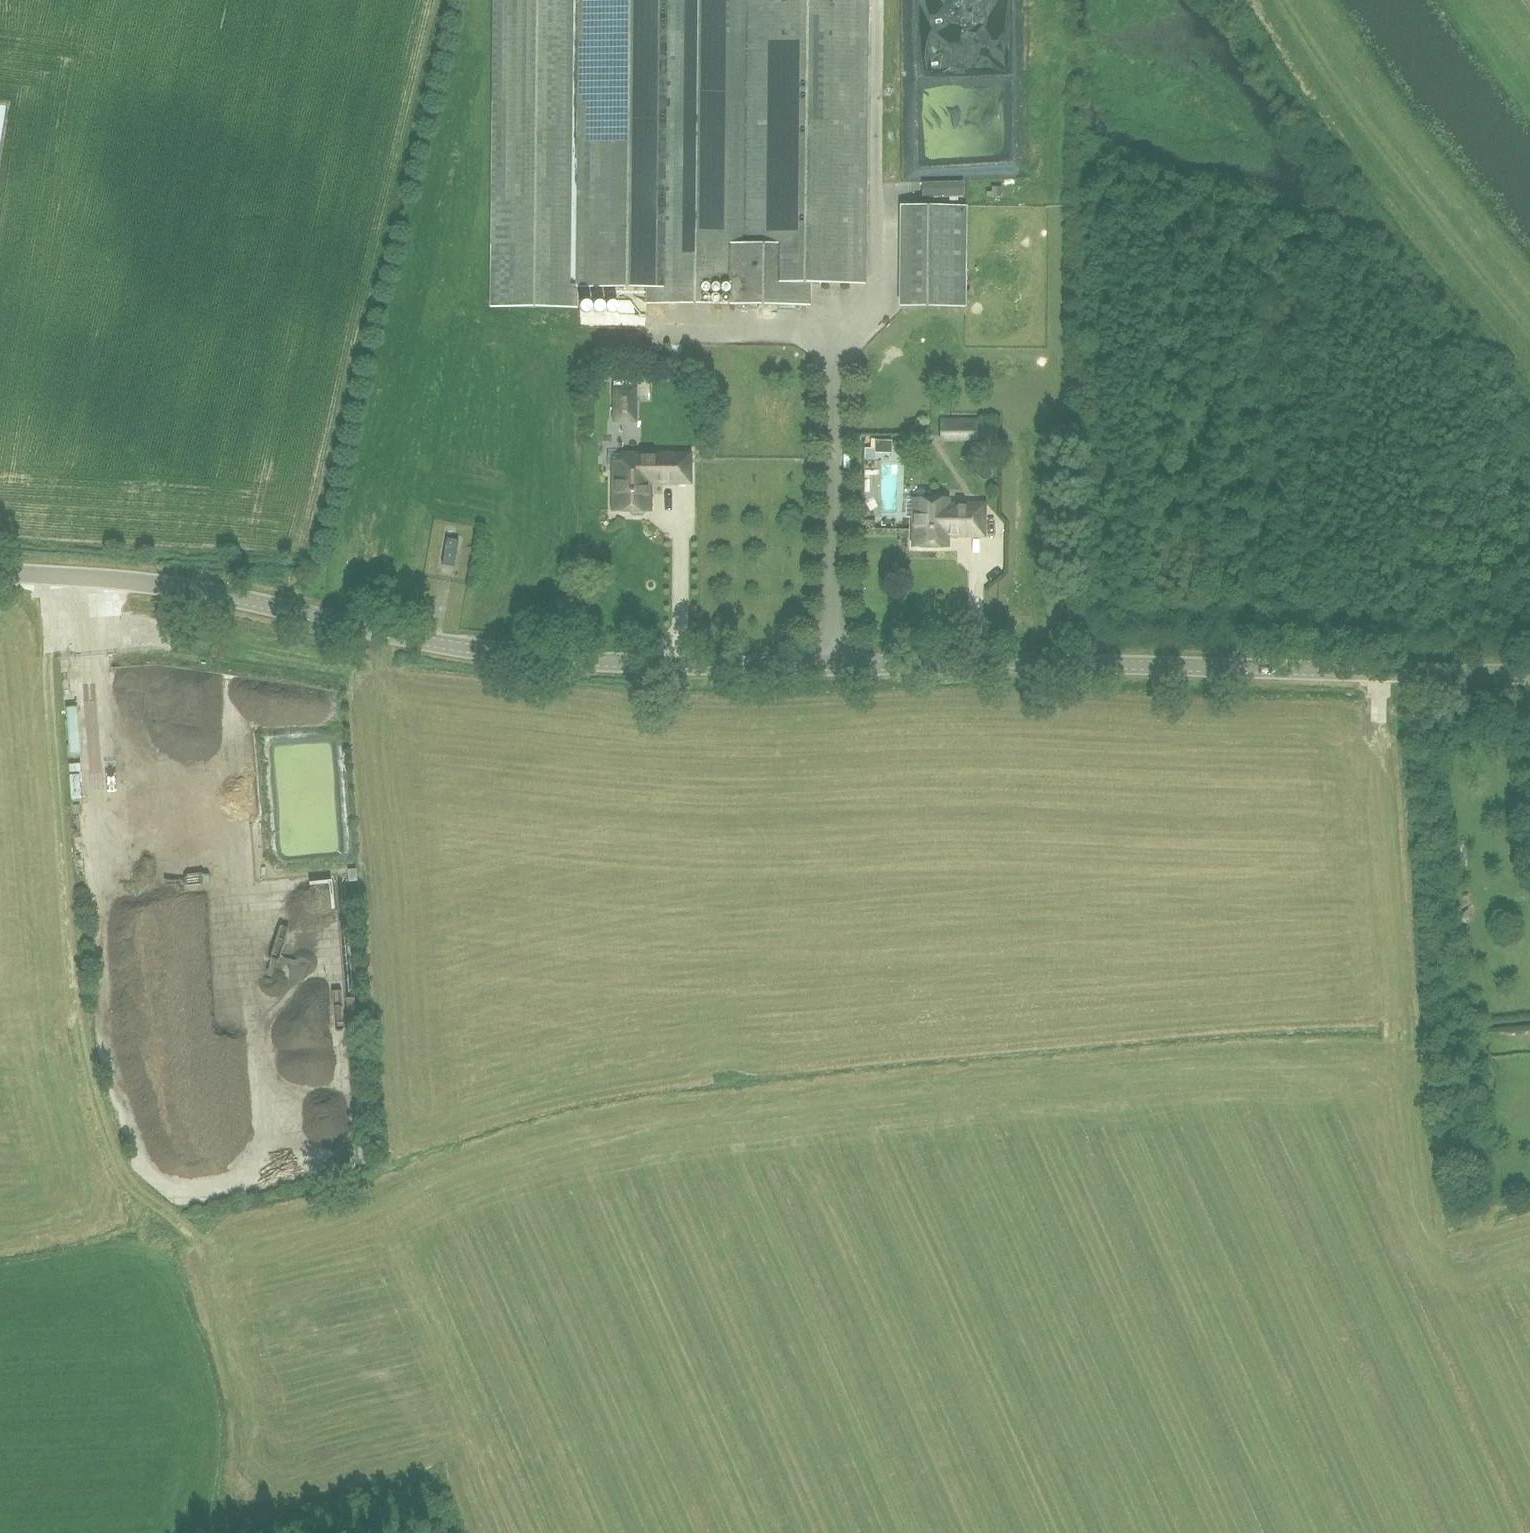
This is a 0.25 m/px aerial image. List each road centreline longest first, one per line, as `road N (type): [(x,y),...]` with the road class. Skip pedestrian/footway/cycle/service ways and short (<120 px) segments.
road 1 (tertiary): [(1529,677),(533,660),(410,641),(215,595),(0,574)]

